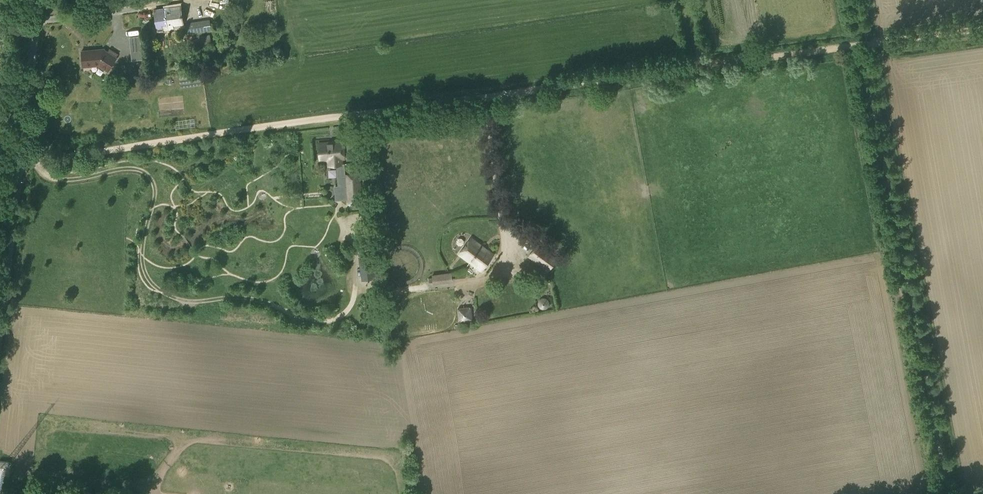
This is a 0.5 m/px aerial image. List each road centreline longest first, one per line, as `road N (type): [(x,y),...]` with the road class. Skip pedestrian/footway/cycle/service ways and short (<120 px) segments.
road 1 (track): [(20,164),(870,42)]
road 2 (track): [(869,55),(952,493)]
road 3 (residential): [(0,328),(41,0)]

